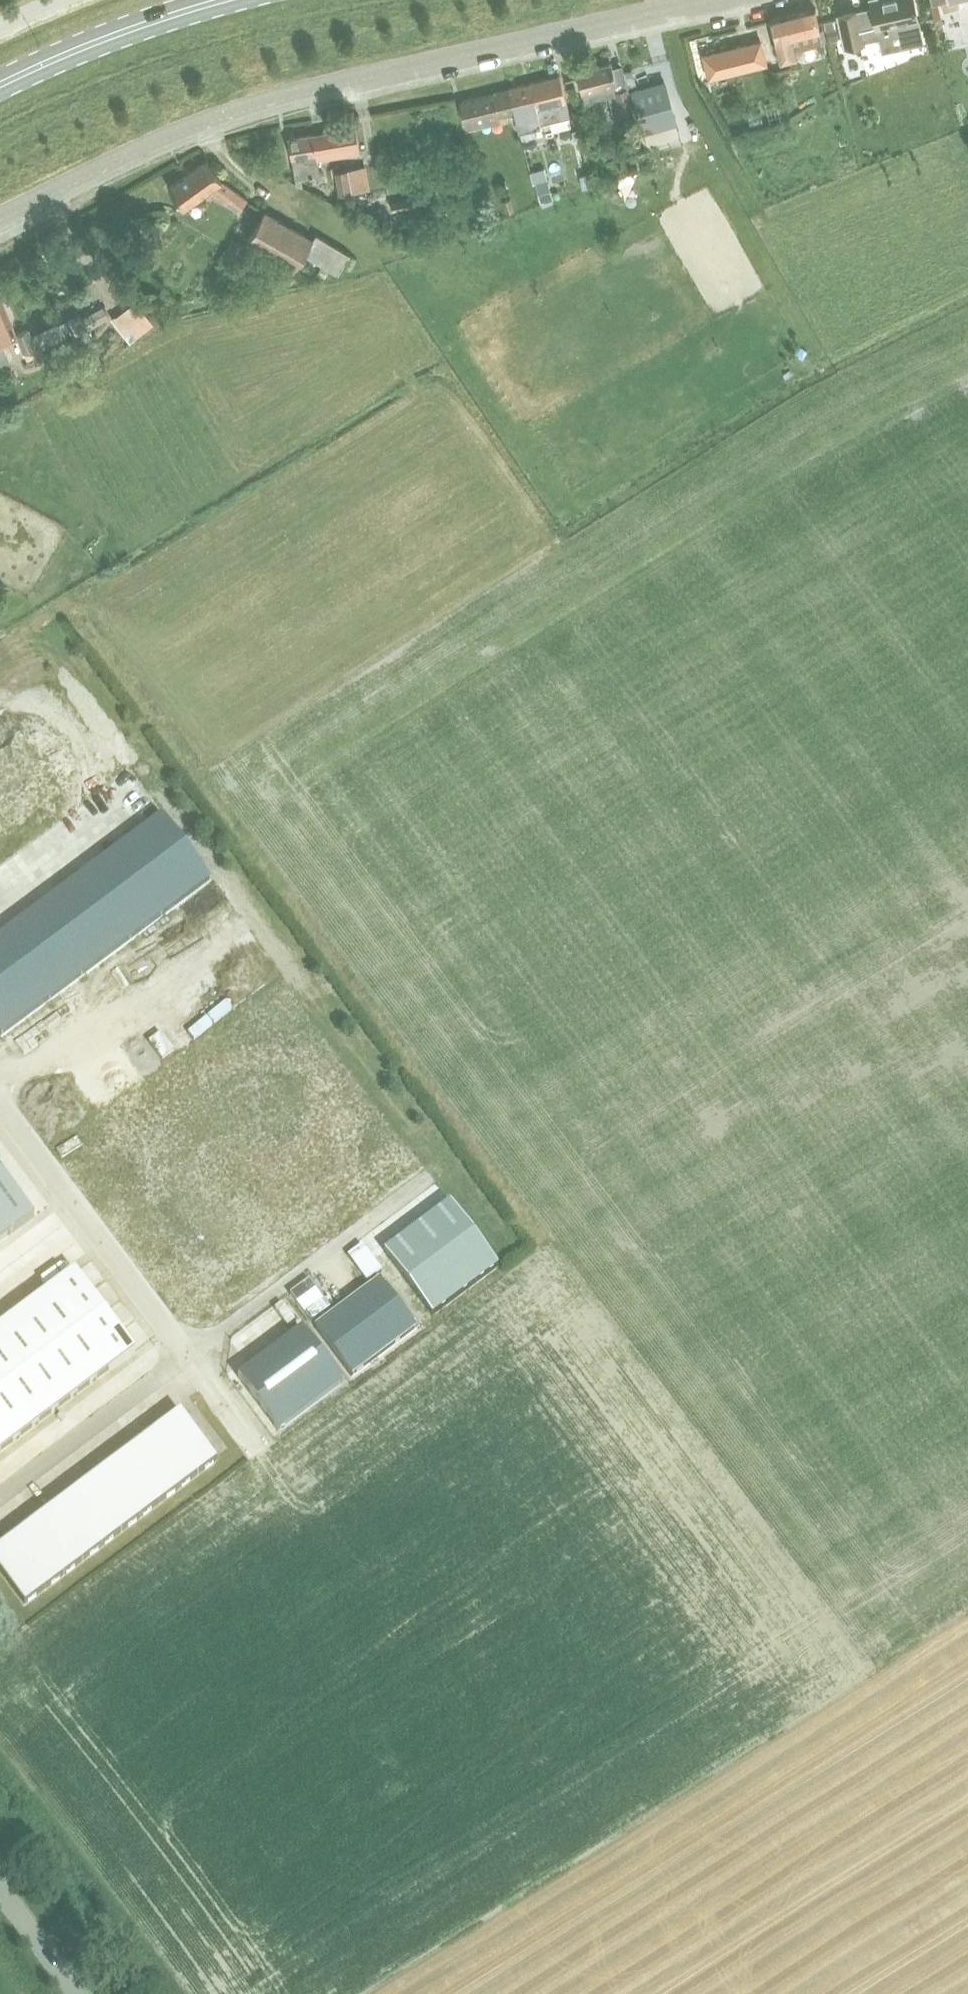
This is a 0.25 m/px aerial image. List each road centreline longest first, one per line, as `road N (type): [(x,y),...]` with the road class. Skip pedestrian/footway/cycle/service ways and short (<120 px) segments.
road 1 (unclassified): [(0,216),(138,147),(270,99),(698,0)]
road 2 (unclassified): [(0,1842),(353,1573)]
road 3 (unclassified): [(0,1105),(185,1356)]
road 4 (unclassified): [(185,1356),(429,1178)]
road 5 (unclassified): [(185,1356),(353,1573)]
road 6 (secondary): [(0,89),(136,27),(233,0)]
road 7 (unclassified): [(0,1495),(185,1356)]
road 8 (unclassified): [(353,1573),(519,1452)]
road 9 (unclassified): [(75,1993),(0,1893)]

